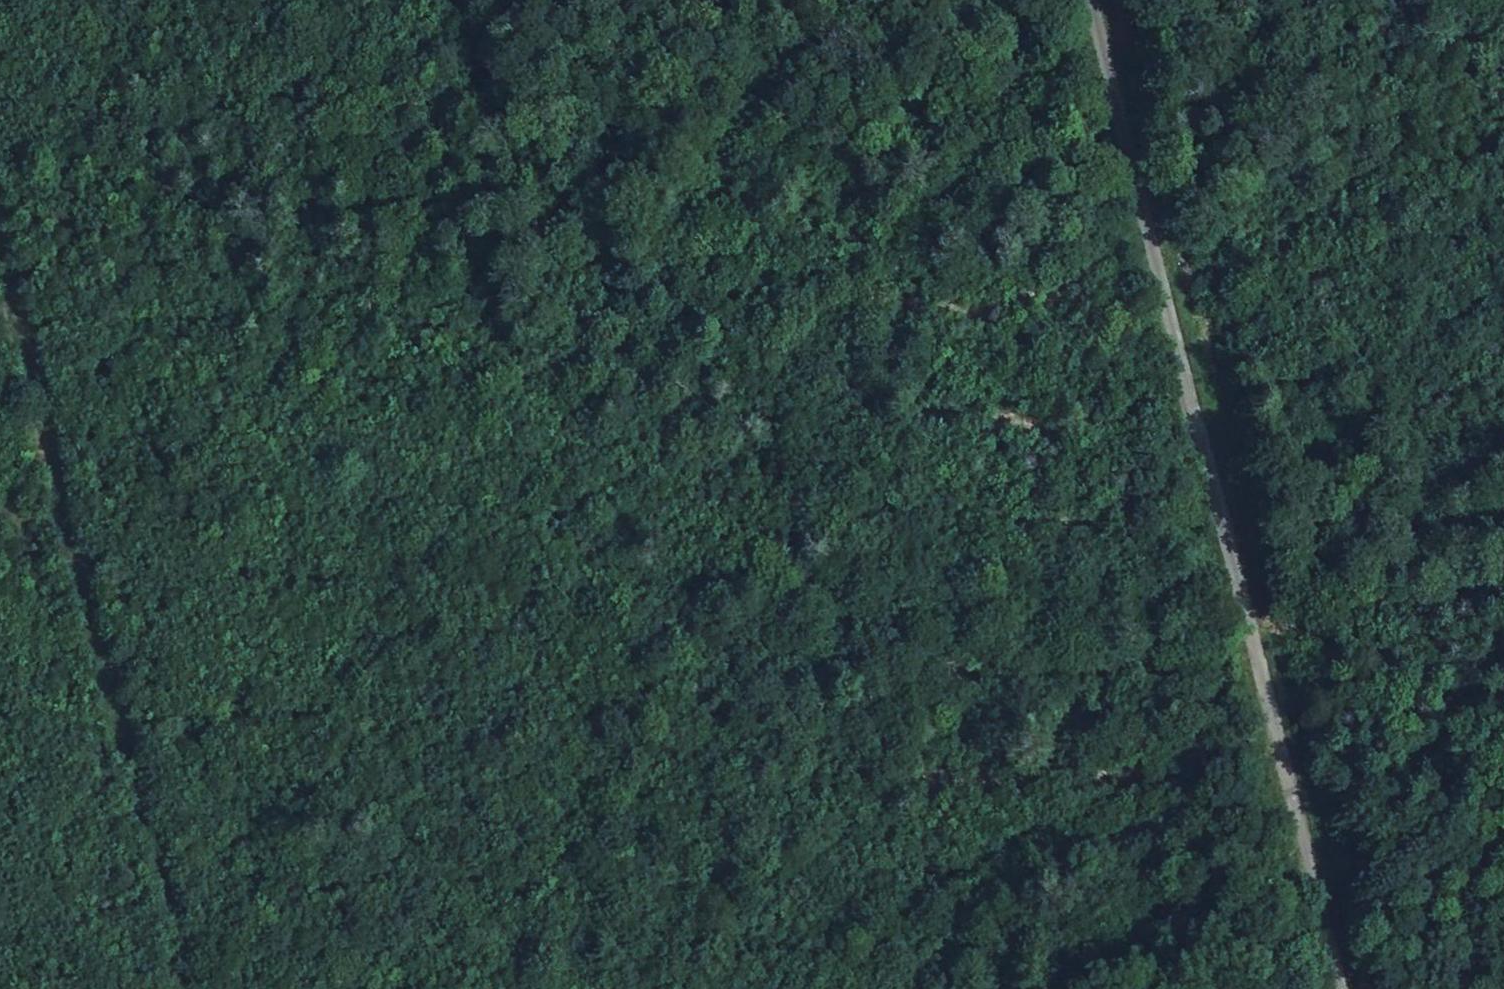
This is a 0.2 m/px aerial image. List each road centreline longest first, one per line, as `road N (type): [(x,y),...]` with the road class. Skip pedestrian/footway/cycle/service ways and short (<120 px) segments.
road 1 (track): [(1249,648),(1089,0)]
road 2 (track): [(1335,988),(1249,648)]

